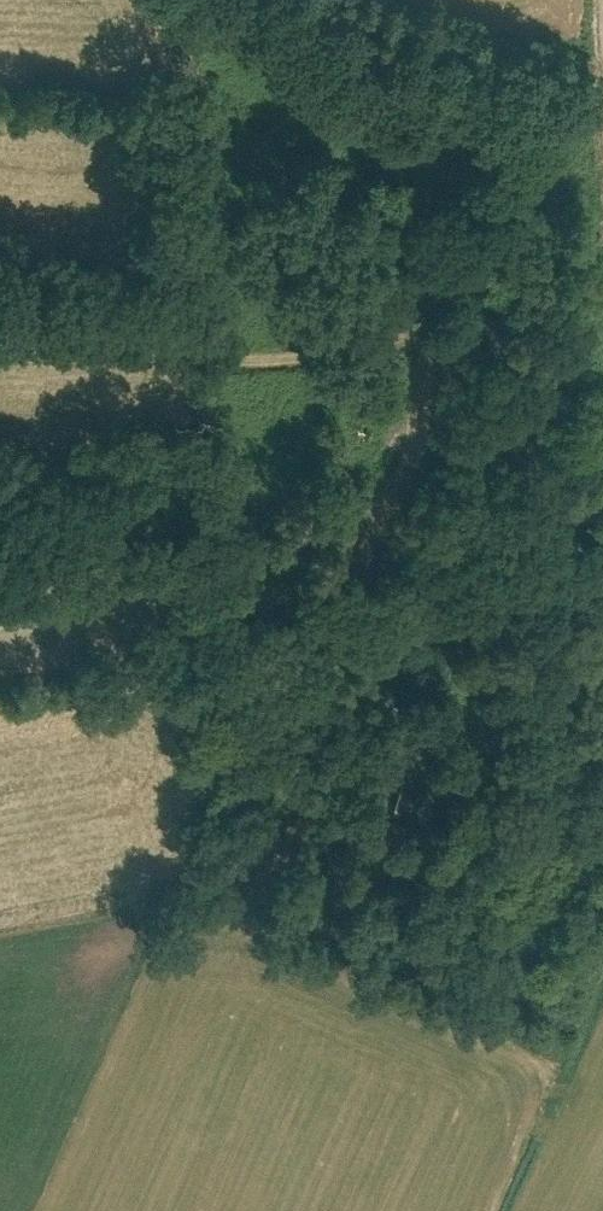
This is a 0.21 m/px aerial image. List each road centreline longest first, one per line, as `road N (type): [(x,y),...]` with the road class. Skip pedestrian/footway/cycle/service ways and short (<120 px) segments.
road 1 (track): [(602,234),(588,247),(469,280),(444,308),(420,357),(409,434),(384,488),(309,725),(214,732)]
road 2 (track): [(469,280),(394,213),(245,105),(183,92)]
road 3 (track): [(432,333),(211,374)]
road 4 (track): [(309,725),(253,915)]

